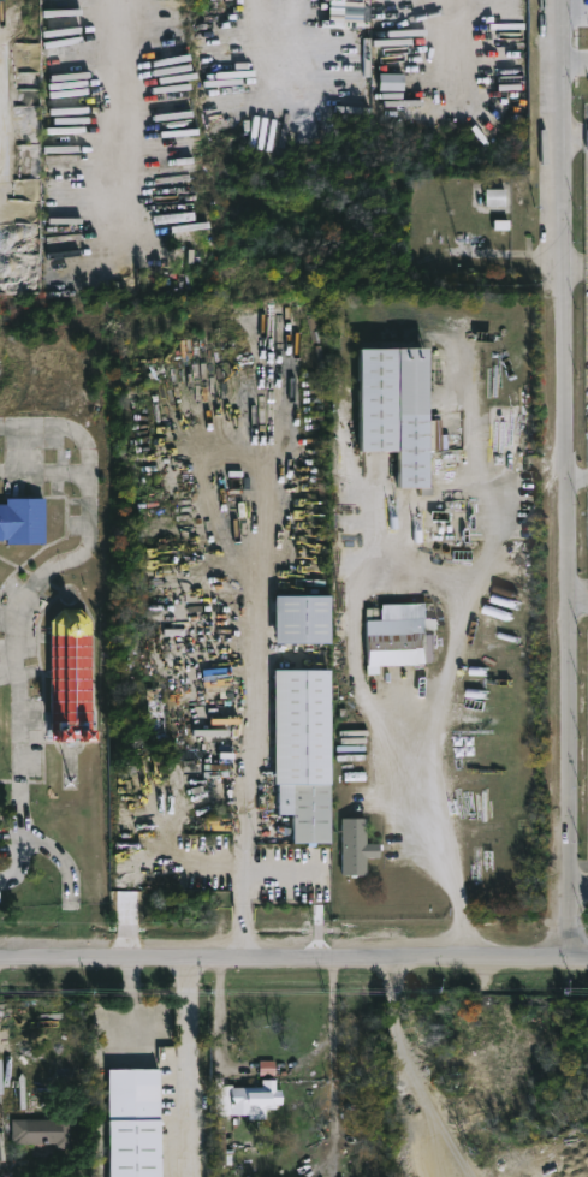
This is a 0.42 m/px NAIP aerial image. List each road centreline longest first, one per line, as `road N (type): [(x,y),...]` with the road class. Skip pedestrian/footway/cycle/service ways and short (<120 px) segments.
road 1 (tertiary): [(568,0),(572,958)]
road 2 (tertiary): [(587,958),(0,961)]

